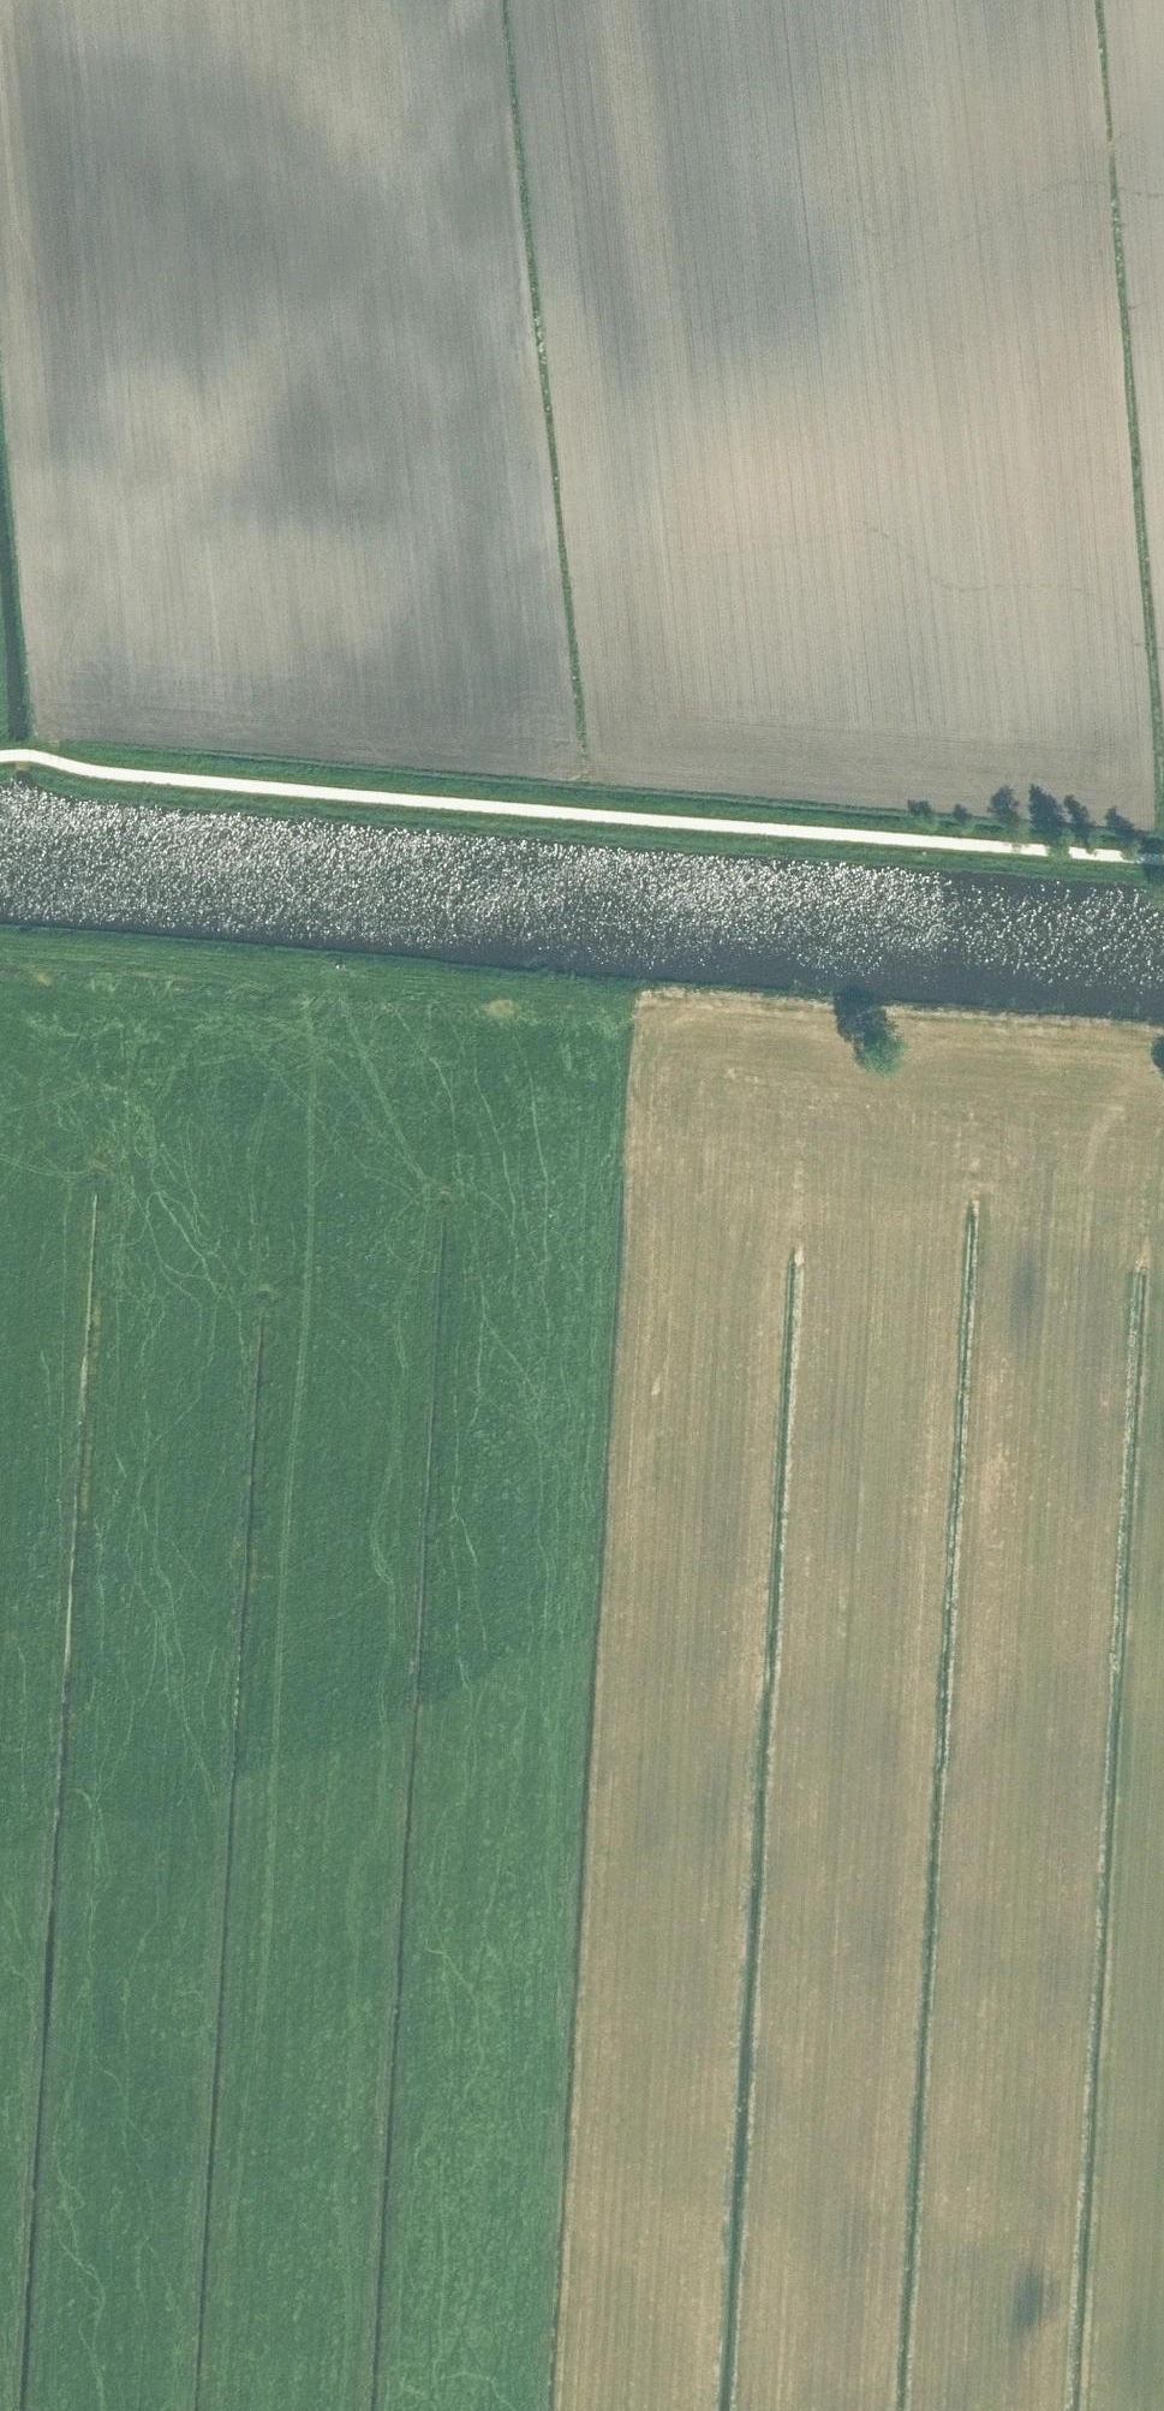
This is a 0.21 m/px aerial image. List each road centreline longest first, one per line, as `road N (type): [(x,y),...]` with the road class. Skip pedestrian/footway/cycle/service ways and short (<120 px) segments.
road 1 (track): [(0,949),(1163,1042)]

